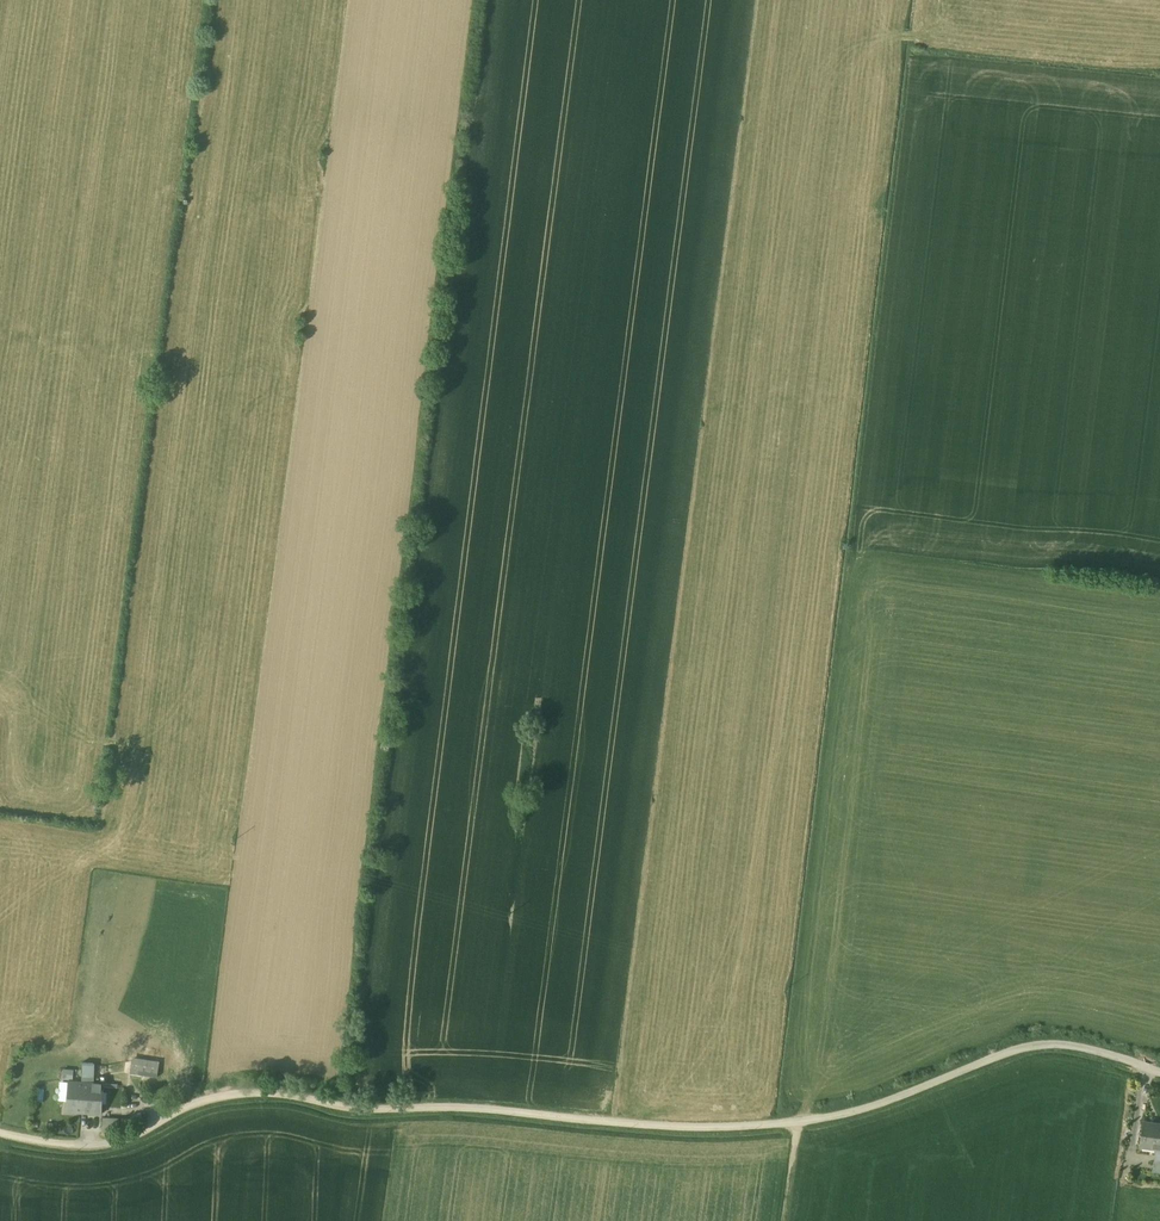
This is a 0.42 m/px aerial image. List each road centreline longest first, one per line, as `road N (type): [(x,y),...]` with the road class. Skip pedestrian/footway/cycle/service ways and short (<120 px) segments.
road 1 (unclassified): [(0,1130),(97,1143),(144,1130),(201,1097),(256,1088),(362,1106),(450,1103),(652,1123),(801,1119),(838,1115),(999,1053),(1049,1042),(1102,1048),(1159,1070)]

